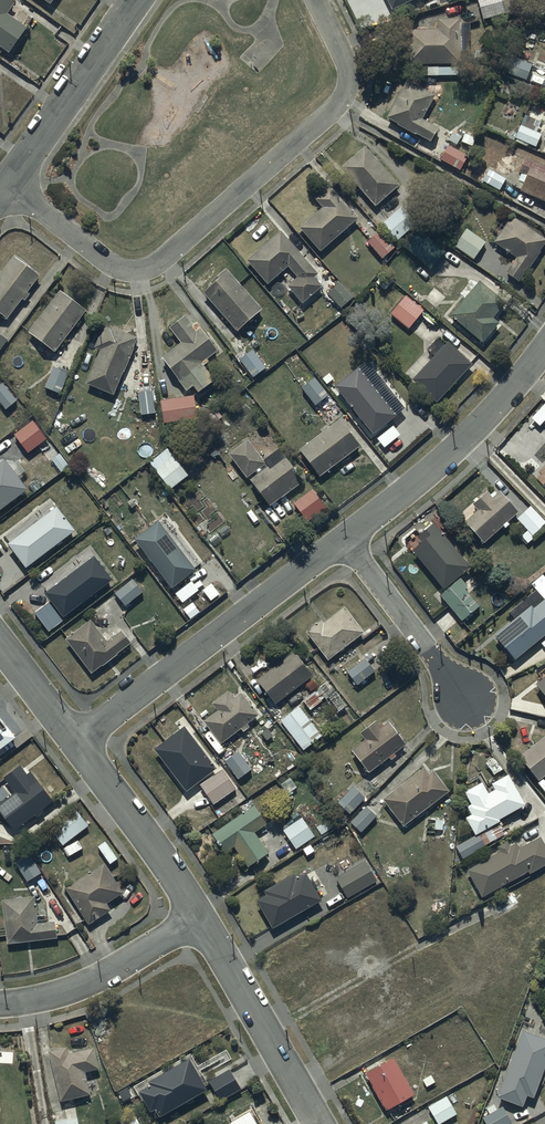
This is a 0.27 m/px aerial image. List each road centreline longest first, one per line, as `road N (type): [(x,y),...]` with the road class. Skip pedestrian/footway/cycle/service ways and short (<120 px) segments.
road 1 (residential): [(7,188),(111,272),(151,269),(342,99),(349,68),(315,0)]
road 2 (residential): [(74,743),(344,540)]
road 3 (residential): [(344,540),(453,452),(544,349)]
road 4 (residential): [(318,1123),(196,915)]
road 5 (residential): [(139,0),(7,188)]
road 6 (residential): [(0,1003),(86,982),(196,915)]
road 7 (residential): [(196,915),(74,743)]
road 8 (residential): [(344,540),(463,698)]
road 9 (residential): [(74,743),(0,647)]

